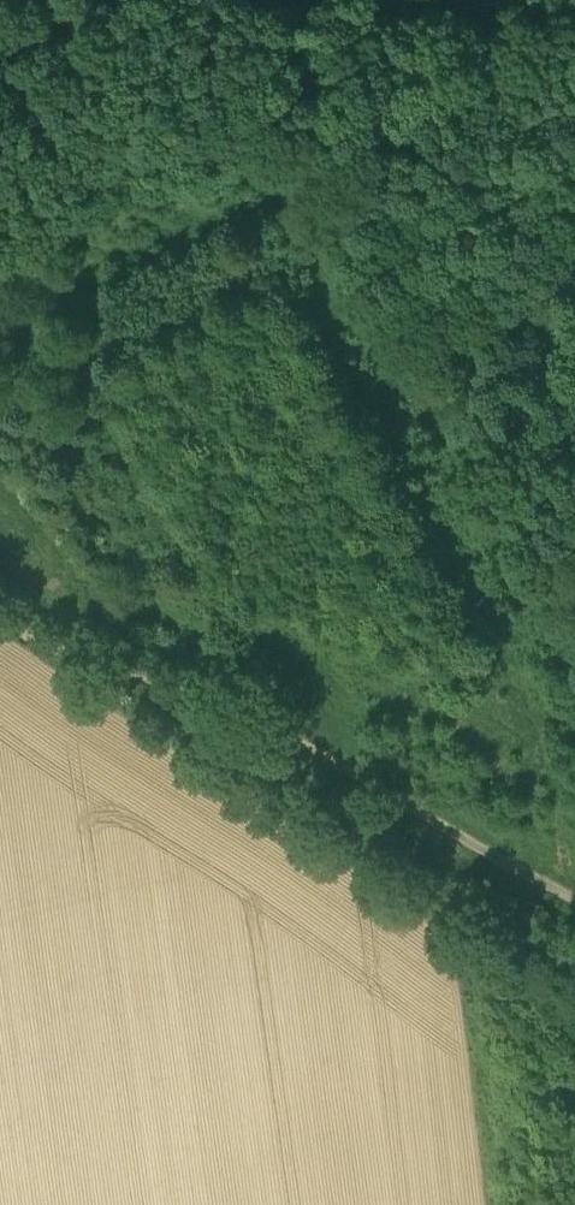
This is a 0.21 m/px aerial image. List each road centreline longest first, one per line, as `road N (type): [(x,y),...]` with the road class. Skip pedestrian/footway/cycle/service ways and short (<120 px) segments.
road 1 (track): [(0,618),(276,730),(574,900)]

